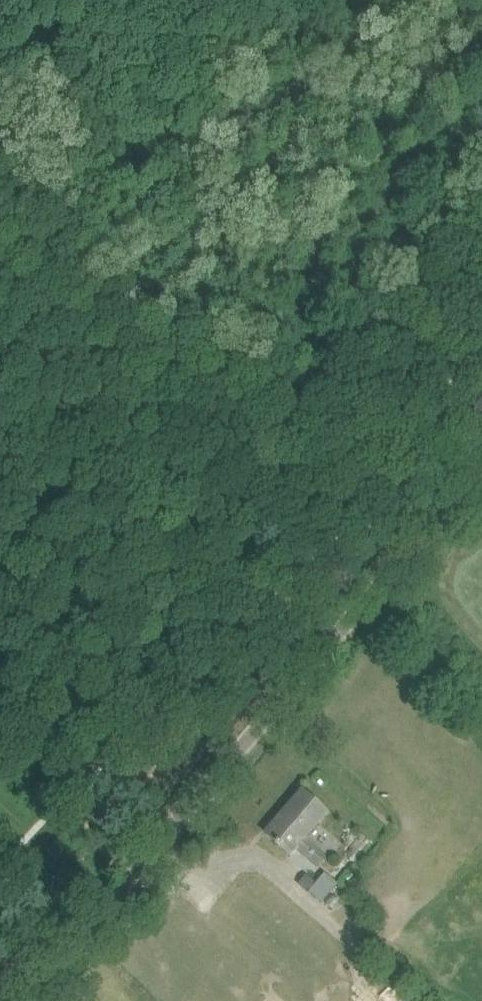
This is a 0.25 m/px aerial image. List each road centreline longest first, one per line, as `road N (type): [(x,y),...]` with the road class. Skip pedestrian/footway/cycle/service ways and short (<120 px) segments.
road 1 (unclassified): [(25,1000),(481,465)]
road 2 (track): [(0,808),(110,903)]

